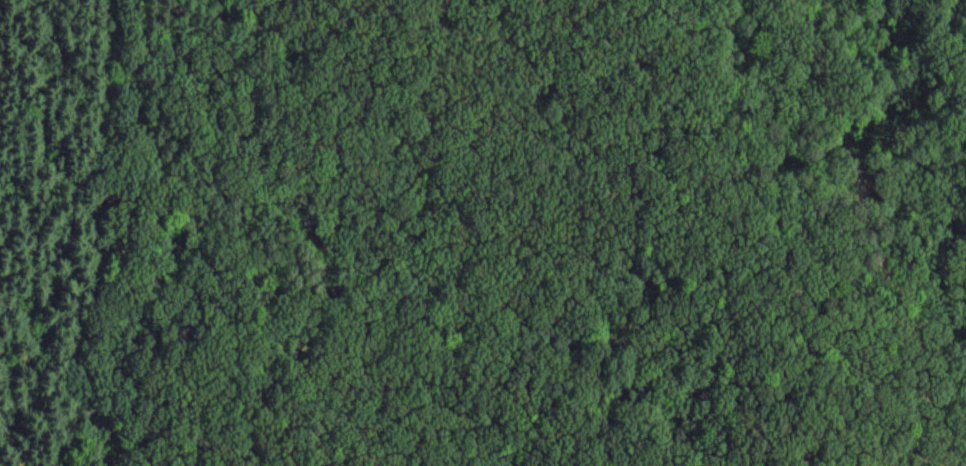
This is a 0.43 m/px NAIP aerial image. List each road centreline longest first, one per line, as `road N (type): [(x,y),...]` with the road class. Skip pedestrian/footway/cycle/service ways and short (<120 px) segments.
road 1 (track): [(159,0),(185,148),(114,271),(111,298),(115,349),(145,465)]
road 2 (track): [(958,465),(806,18)]

